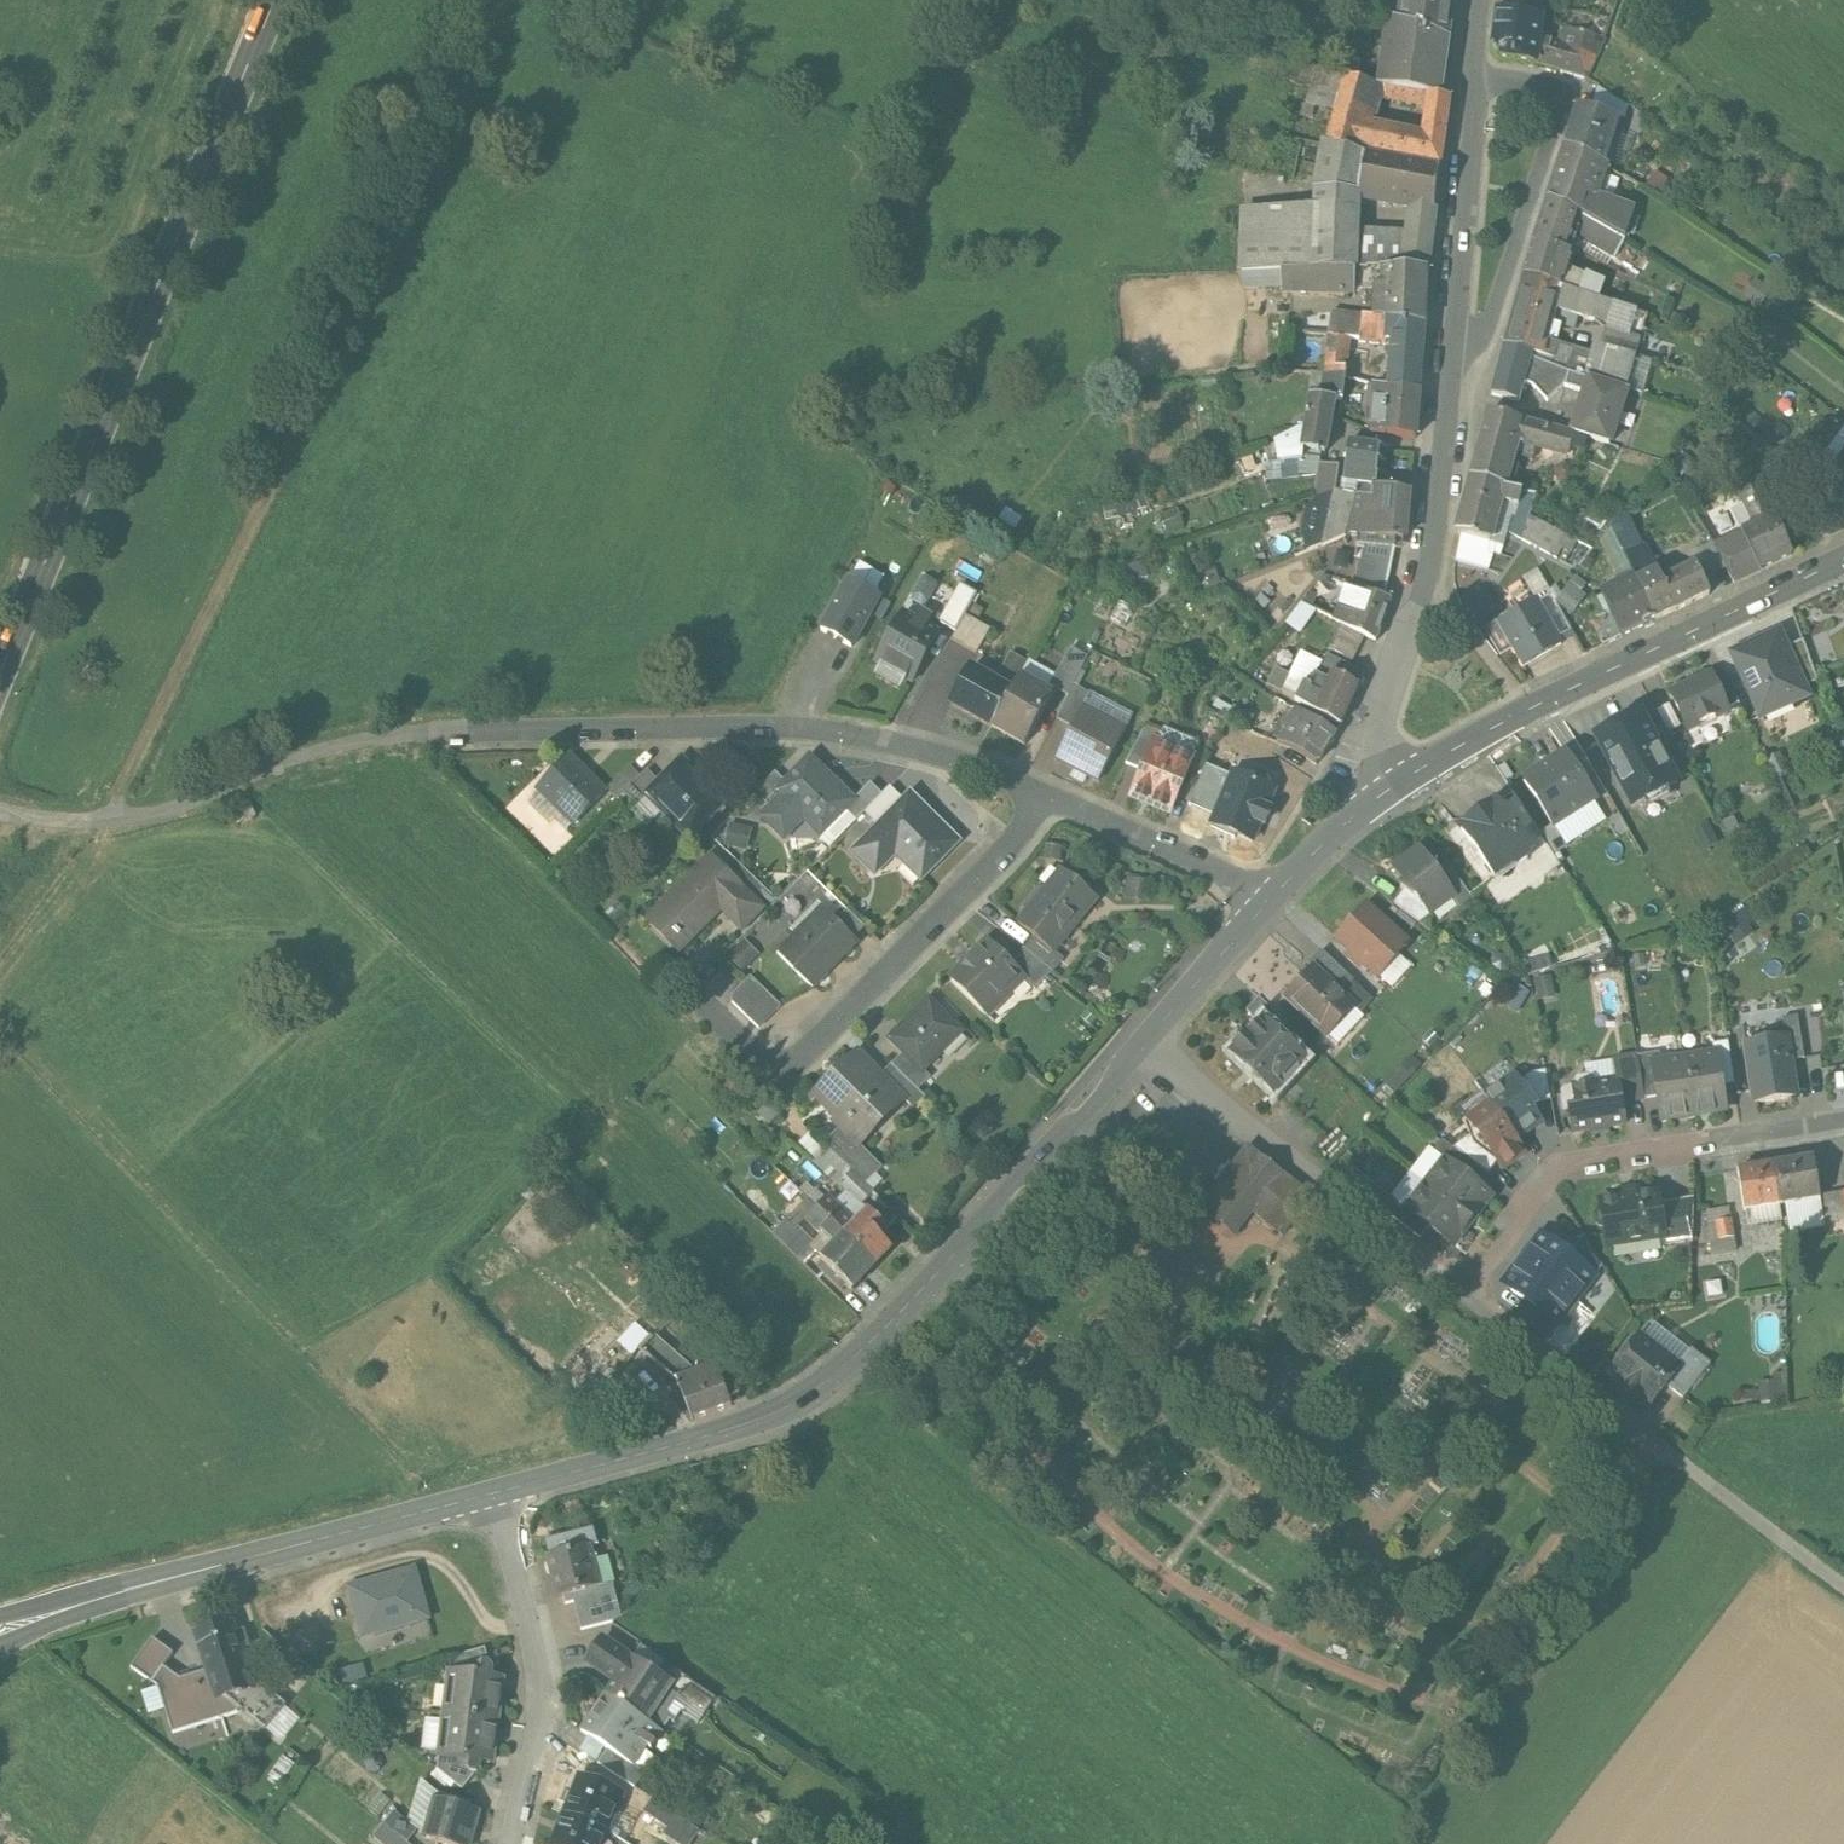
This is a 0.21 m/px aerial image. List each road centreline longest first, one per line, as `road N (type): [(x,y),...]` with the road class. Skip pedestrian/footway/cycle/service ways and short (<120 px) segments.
road 1 (secondary): [(506,1492),(792,1410),(857,1362),(1269,903)]
road 2 (track): [(111,823),(116,796),(508,0)]
road 3 (residential): [(1391,787),(1375,745),(1428,579),(1482,0)]
road 4 (tertiary): [(275,0),(0,669)]
road 5 (residential): [(1044,800),(910,747),(787,728),(444,734)]
road 6 (secondary): [(0,1638),(56,1612),(506,1492)]
road 7 (secondary): [(1391,787),(1535,705),(1843,560)]
road 8 (residential): [(1461,1298),(1558,1167),(1843,1122)]
road 9 (residential): [(1044,800),(785,1081)]
road 10 (residential): [(506,1492),(511,1561),(540,1695),(508,1843)]
road 11 (residential): [(1269,903),(1233,879),(1044,800)]
road 12 (track): [(1685,1468),(1843,1590)]
road 13 (secondary): [(1269,903),(1391,787)]

